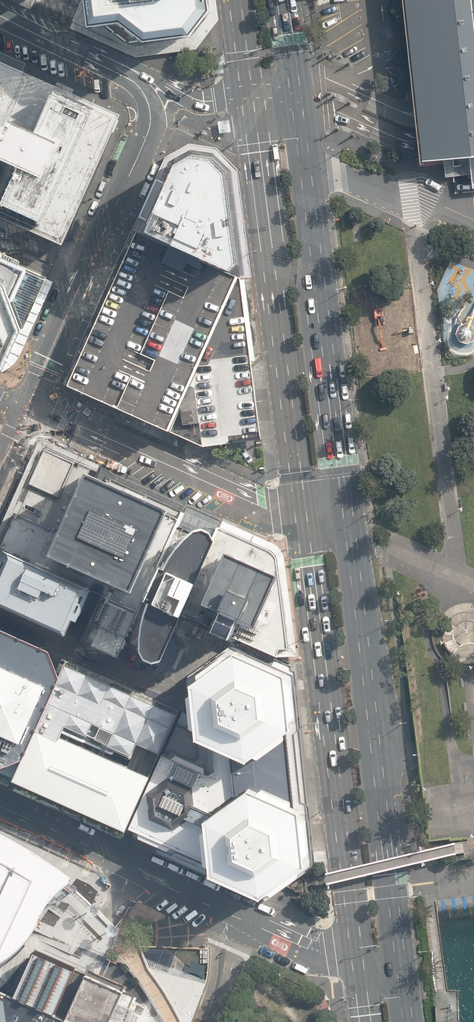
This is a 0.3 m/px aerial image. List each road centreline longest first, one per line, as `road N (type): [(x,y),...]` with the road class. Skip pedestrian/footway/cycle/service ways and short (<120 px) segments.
road 1 (primary): [(295,85),(352,535)]
road 2 (primary): [(355,959),(297,517)]
road 3 (primary): [(297,517),(249,91)]
road 4 (primary): [(352,535),(397,954)]
road 5 (unclassified): [(0,810),(314,951),(355,959)]
road 6 (secondary): [(104,65),(142,92),(149,129),(28,404)]
road 7 (unclassified): [(28,404),(297,517)]
road 8 (secondary): [(104,65),(205,101),(249,91)]

